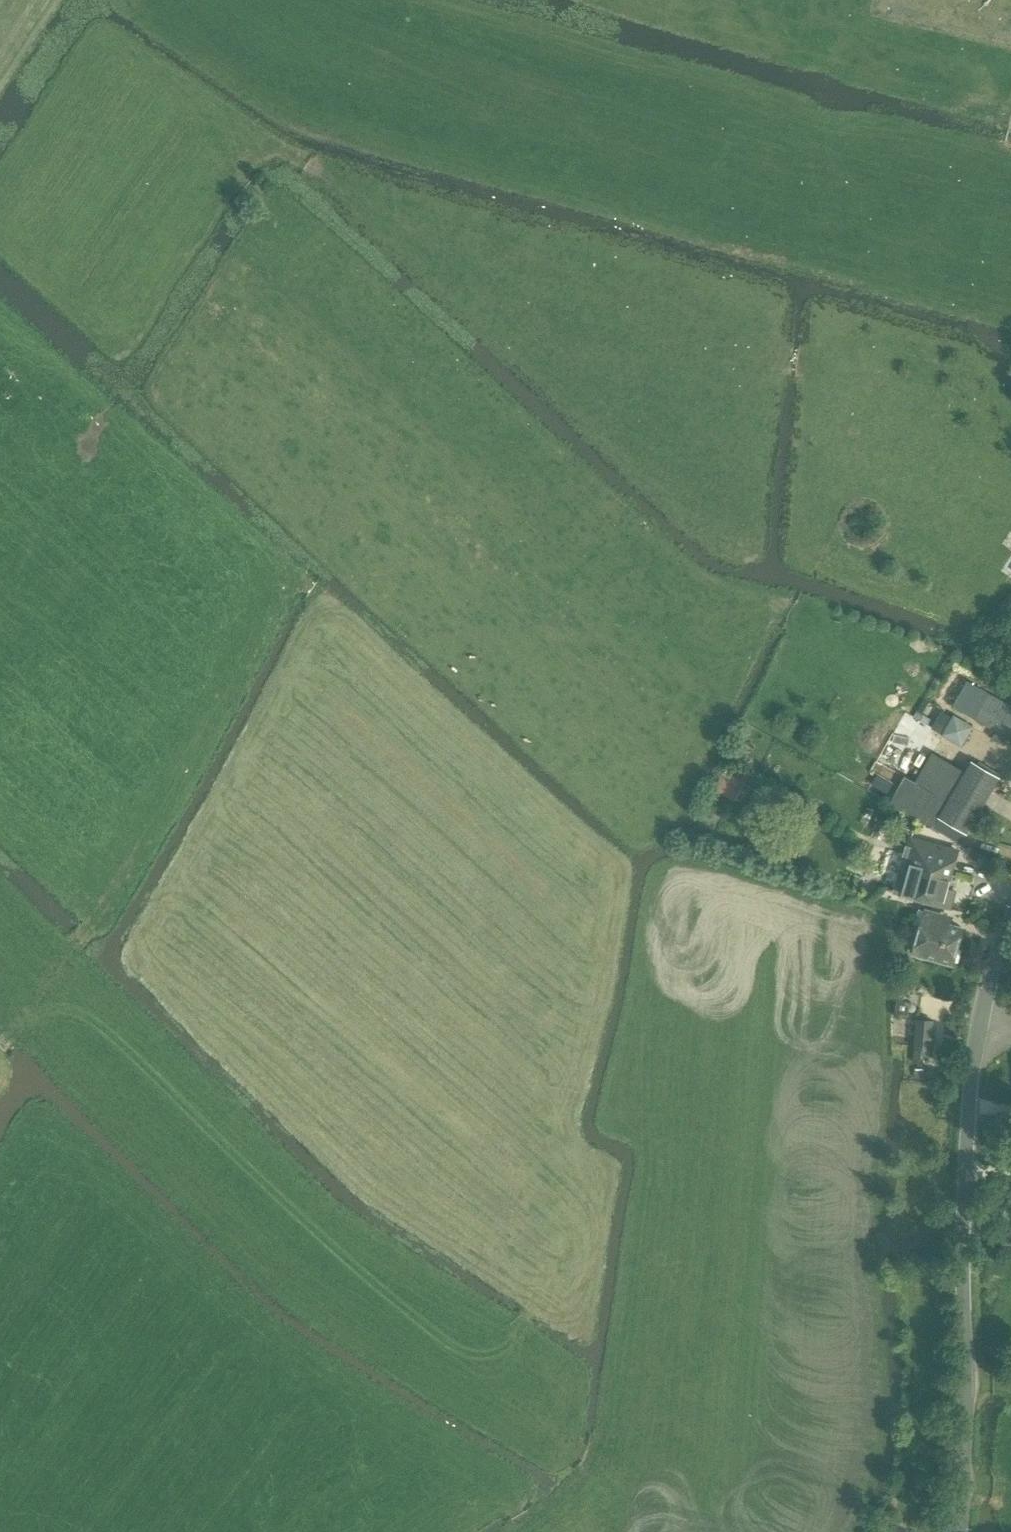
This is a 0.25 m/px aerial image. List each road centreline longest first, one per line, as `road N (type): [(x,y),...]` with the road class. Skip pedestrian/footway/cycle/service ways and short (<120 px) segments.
road 1 (tertiary): [(959,1531),(971,1073),(990,970),(1010,922)]

